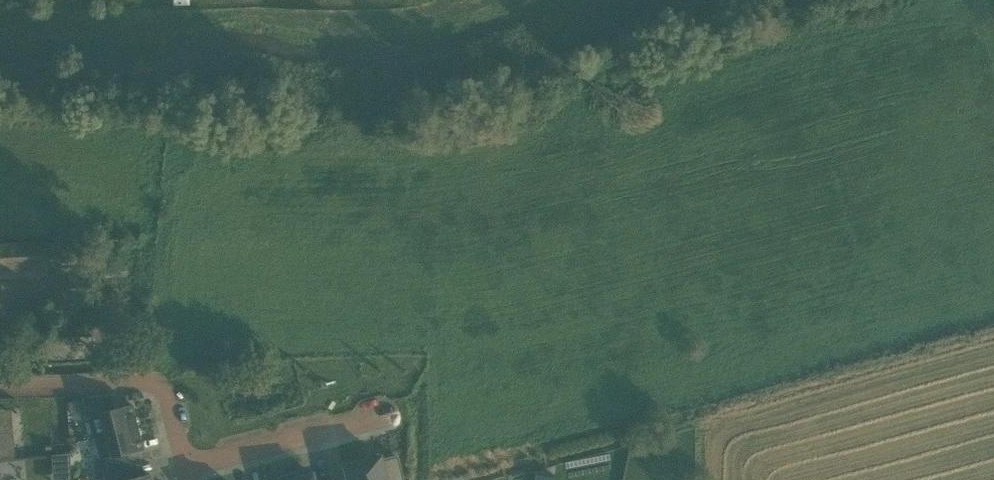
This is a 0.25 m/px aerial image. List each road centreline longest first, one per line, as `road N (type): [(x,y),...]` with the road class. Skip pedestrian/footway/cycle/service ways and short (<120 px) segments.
road 1 (residential): [(0,387),(147,381),(169,403),(182,468)]
road 2 (residential): [(182,468),(389,416)]

